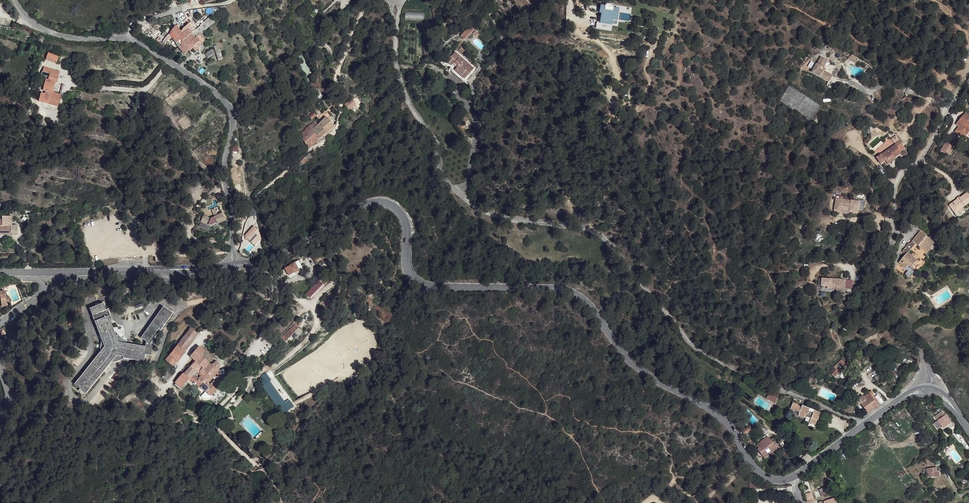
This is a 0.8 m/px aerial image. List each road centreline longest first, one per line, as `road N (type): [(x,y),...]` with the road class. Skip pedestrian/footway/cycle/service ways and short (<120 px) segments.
road 1 (tertiary): [(233,264),(281,254),(368,204),(389,204),(405,219),(406,262),(417,282),(571,292),(633,366),(733,429),(758,473),(795,476)]
road 2 (unclassified): [(390,4),(404,90),(440,149),(444,178),(465,197),(514,220),(590,230),(705,356),(864,424)]
road 3 (residential): [(233,264),(229,107),(140,42),(52,32),(14,0)]
road 4 (tertiary): [(928,386),(919,350),(887,314),(884,267),(901,178),(968,75)]
road 5 (residential): [(84,272),(10,349),(3,367),(11,399),(0,425)]
road 6 (tertiary): [(84,272),(233,264)]

